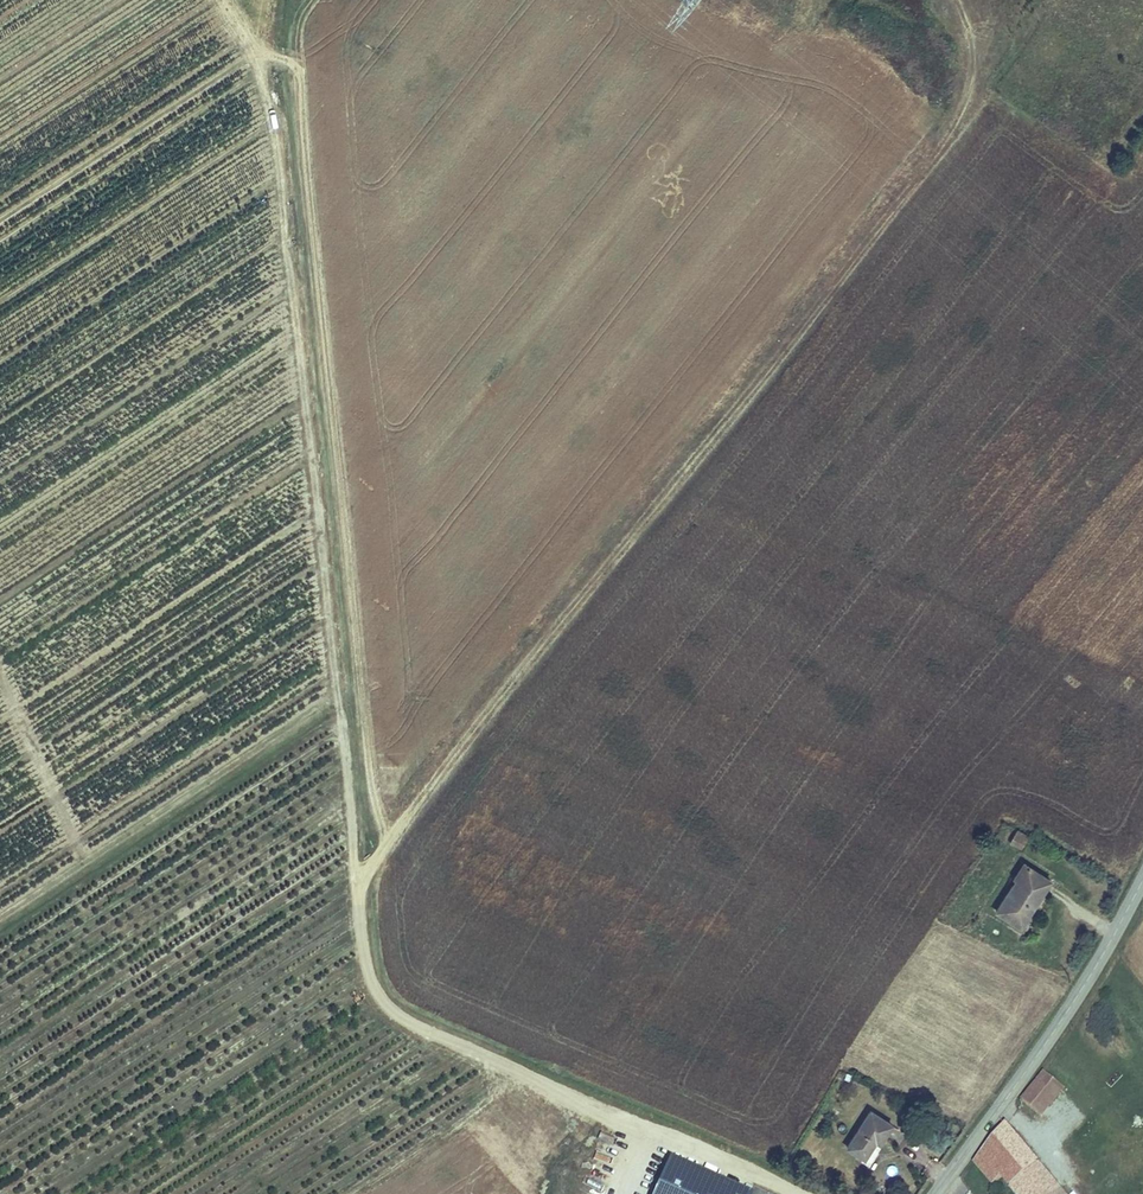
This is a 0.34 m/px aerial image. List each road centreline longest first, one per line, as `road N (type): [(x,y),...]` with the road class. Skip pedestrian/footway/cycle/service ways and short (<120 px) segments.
road 1 (tertiary): [(936,1193),(1067,1014),(1142,879)]

